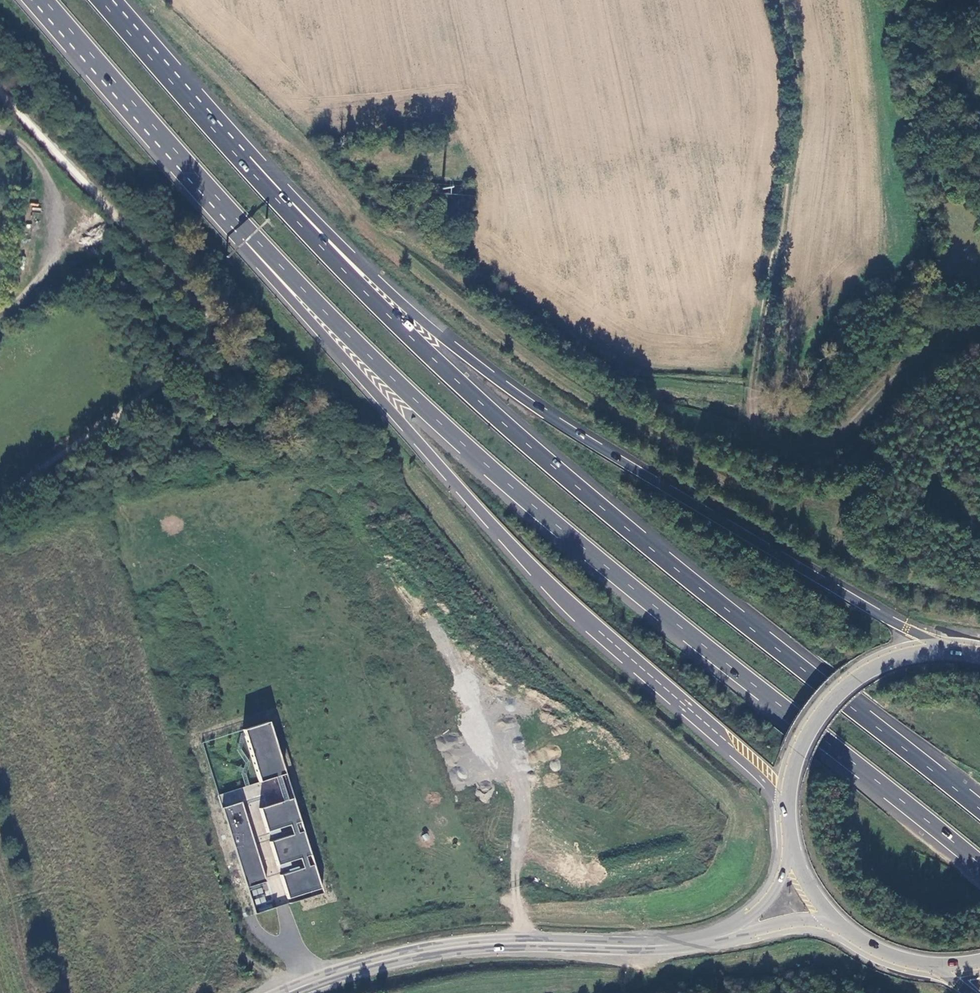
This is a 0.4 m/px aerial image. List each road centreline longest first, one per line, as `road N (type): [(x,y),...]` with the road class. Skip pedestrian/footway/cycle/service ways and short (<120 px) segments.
road 1 (trunk): [(232,214),(477,458),(979,865)]
road 2 (trunk): [(979,810),(527,445),(243,162)]
road 3 (trunk): [(942,649),(518,396),(399,299),(278,181),(243,162)]
road 4 (trunk): [(232,214),(238,240),(494,528),(751,762),(785,804)]
road 5 (track): [(979,336),(923,355),(821,447),(791,451),(764,441),(753,399),(795,130),(775,0)]
road 6 (secondary): [(306,986),(446,950),(668,947)]
road 7 (trunk): [(44,0),(232,214)]
road 8 (unclassified): [(298,955),(253,928),(196,740)]
road 9 (primary): [(942,649),(889,659),(832,695),(794,756),(785,804)]
road 10 (trunk): [(243,162),(102,0)]
road 11 (secondary): [(668,947),(799,924),(836,926)]
road 12 (secondary): [(792,855),(754,913),(668,947)]

